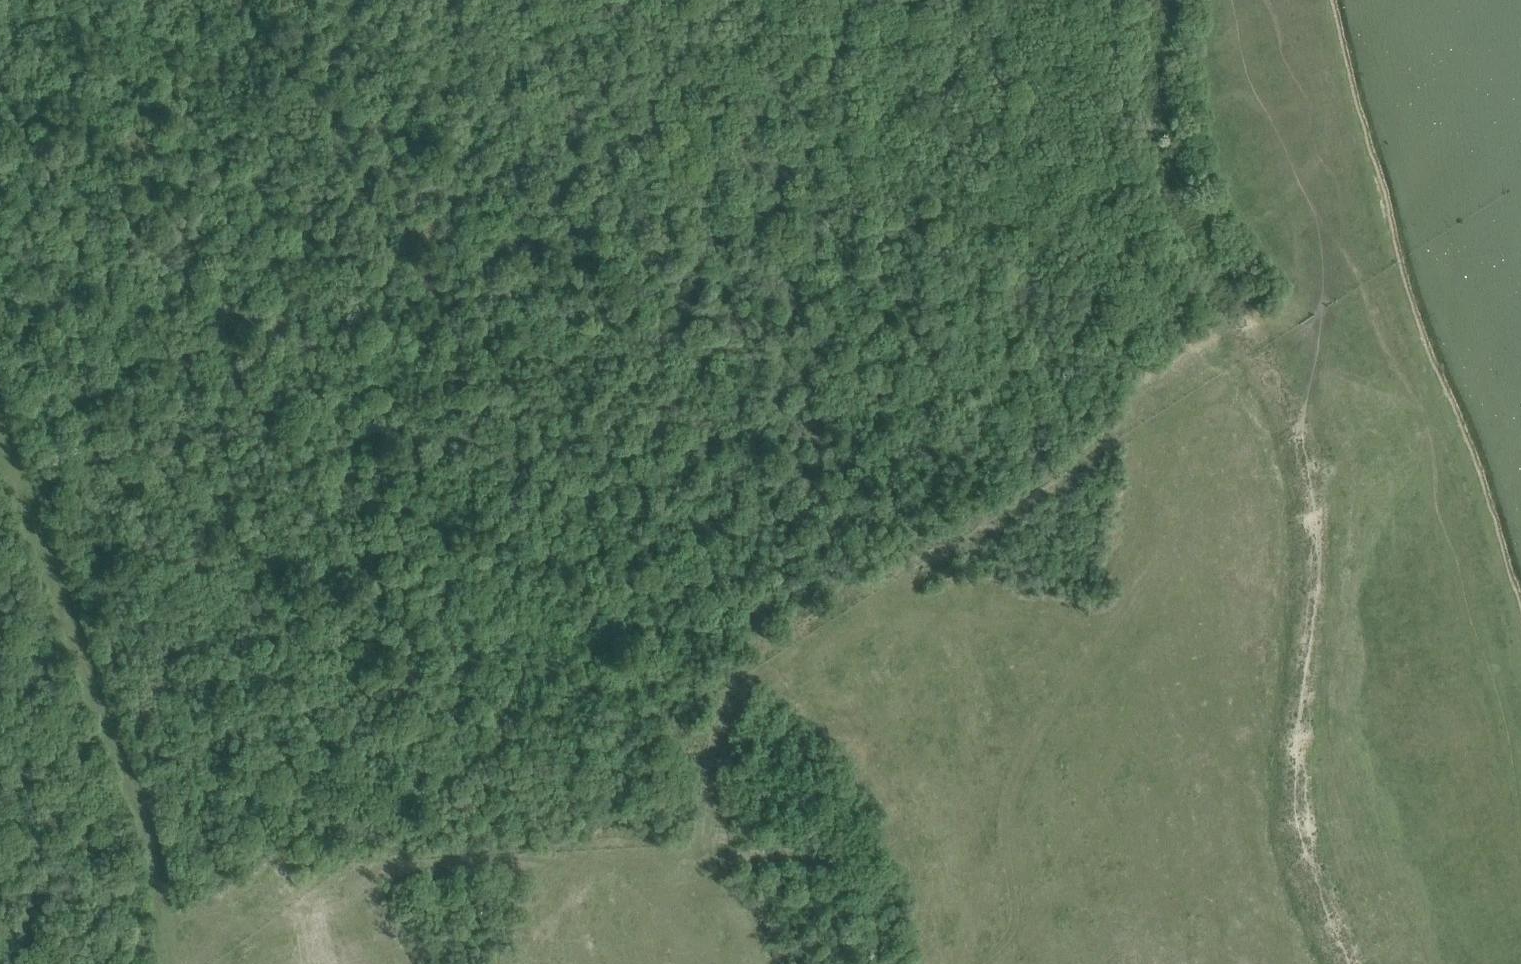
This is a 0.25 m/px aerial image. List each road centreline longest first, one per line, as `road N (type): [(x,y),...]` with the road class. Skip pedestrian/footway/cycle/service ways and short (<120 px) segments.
road 1 (track): [(0,437),(54,570),(148,859),(164,963)]

